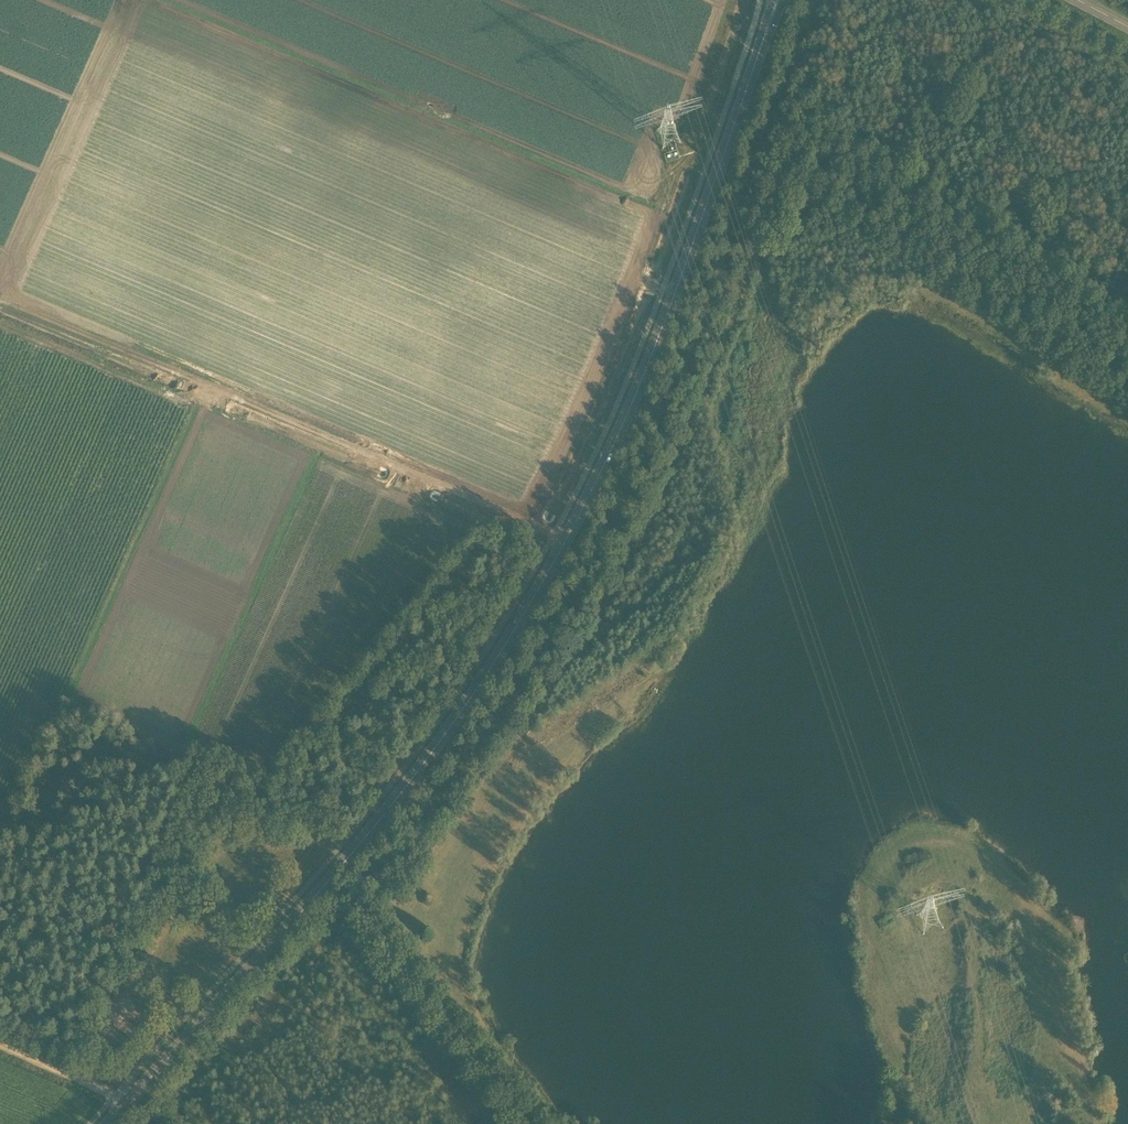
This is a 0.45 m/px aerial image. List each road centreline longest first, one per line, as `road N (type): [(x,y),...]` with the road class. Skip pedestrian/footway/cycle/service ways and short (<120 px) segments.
road 1 (secondary): [(130,1104),(360,852),(523,623),(609,463),(671,320),(775,7)]
road 2 (track): [(172,374),(564,547)]
road 3 (track): [(526,1123),(331,884)]
road 4 (track): [(111,1014),(201,797)]

